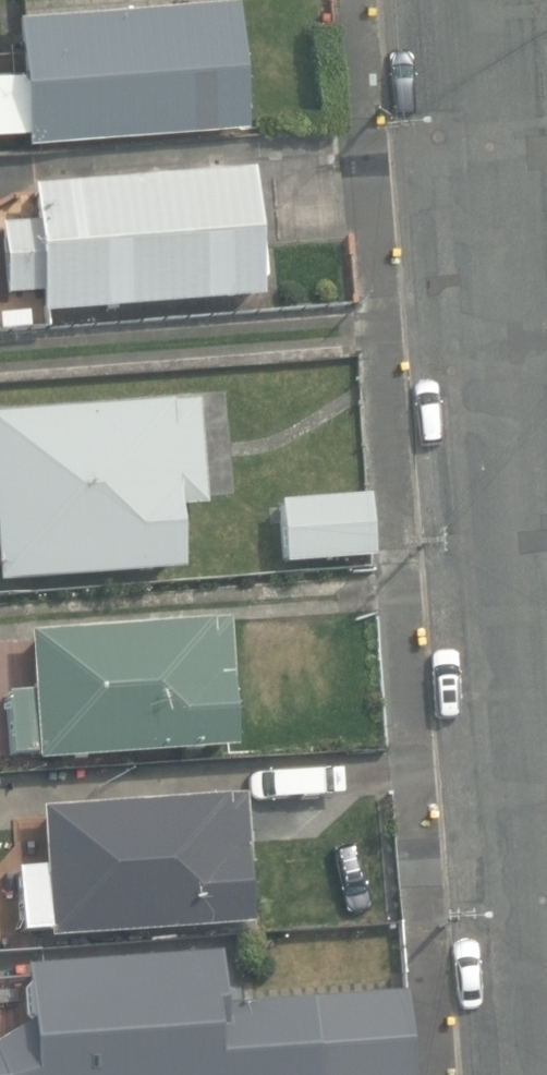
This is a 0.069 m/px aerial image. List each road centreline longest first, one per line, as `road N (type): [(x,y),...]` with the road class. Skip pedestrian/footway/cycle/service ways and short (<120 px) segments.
road 1 (residential): [(488,0),(546,830)]

